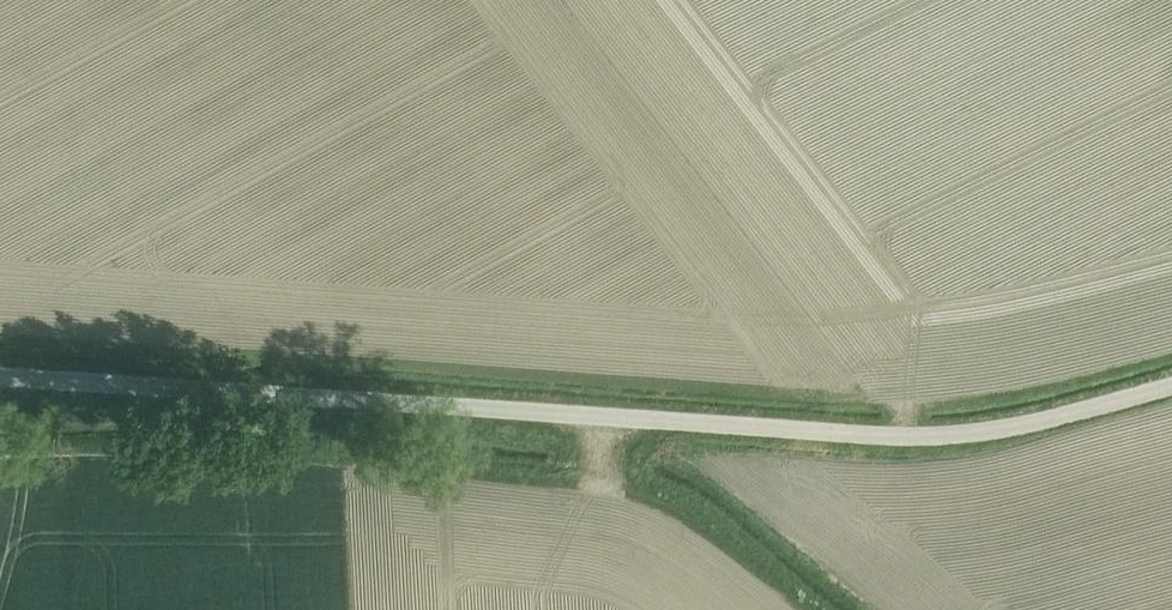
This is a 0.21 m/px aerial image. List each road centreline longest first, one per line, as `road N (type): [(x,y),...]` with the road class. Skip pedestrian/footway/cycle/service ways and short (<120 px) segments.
road 1 (residential): [(0,377),(878,435),(1001,428),(1171,386)]

